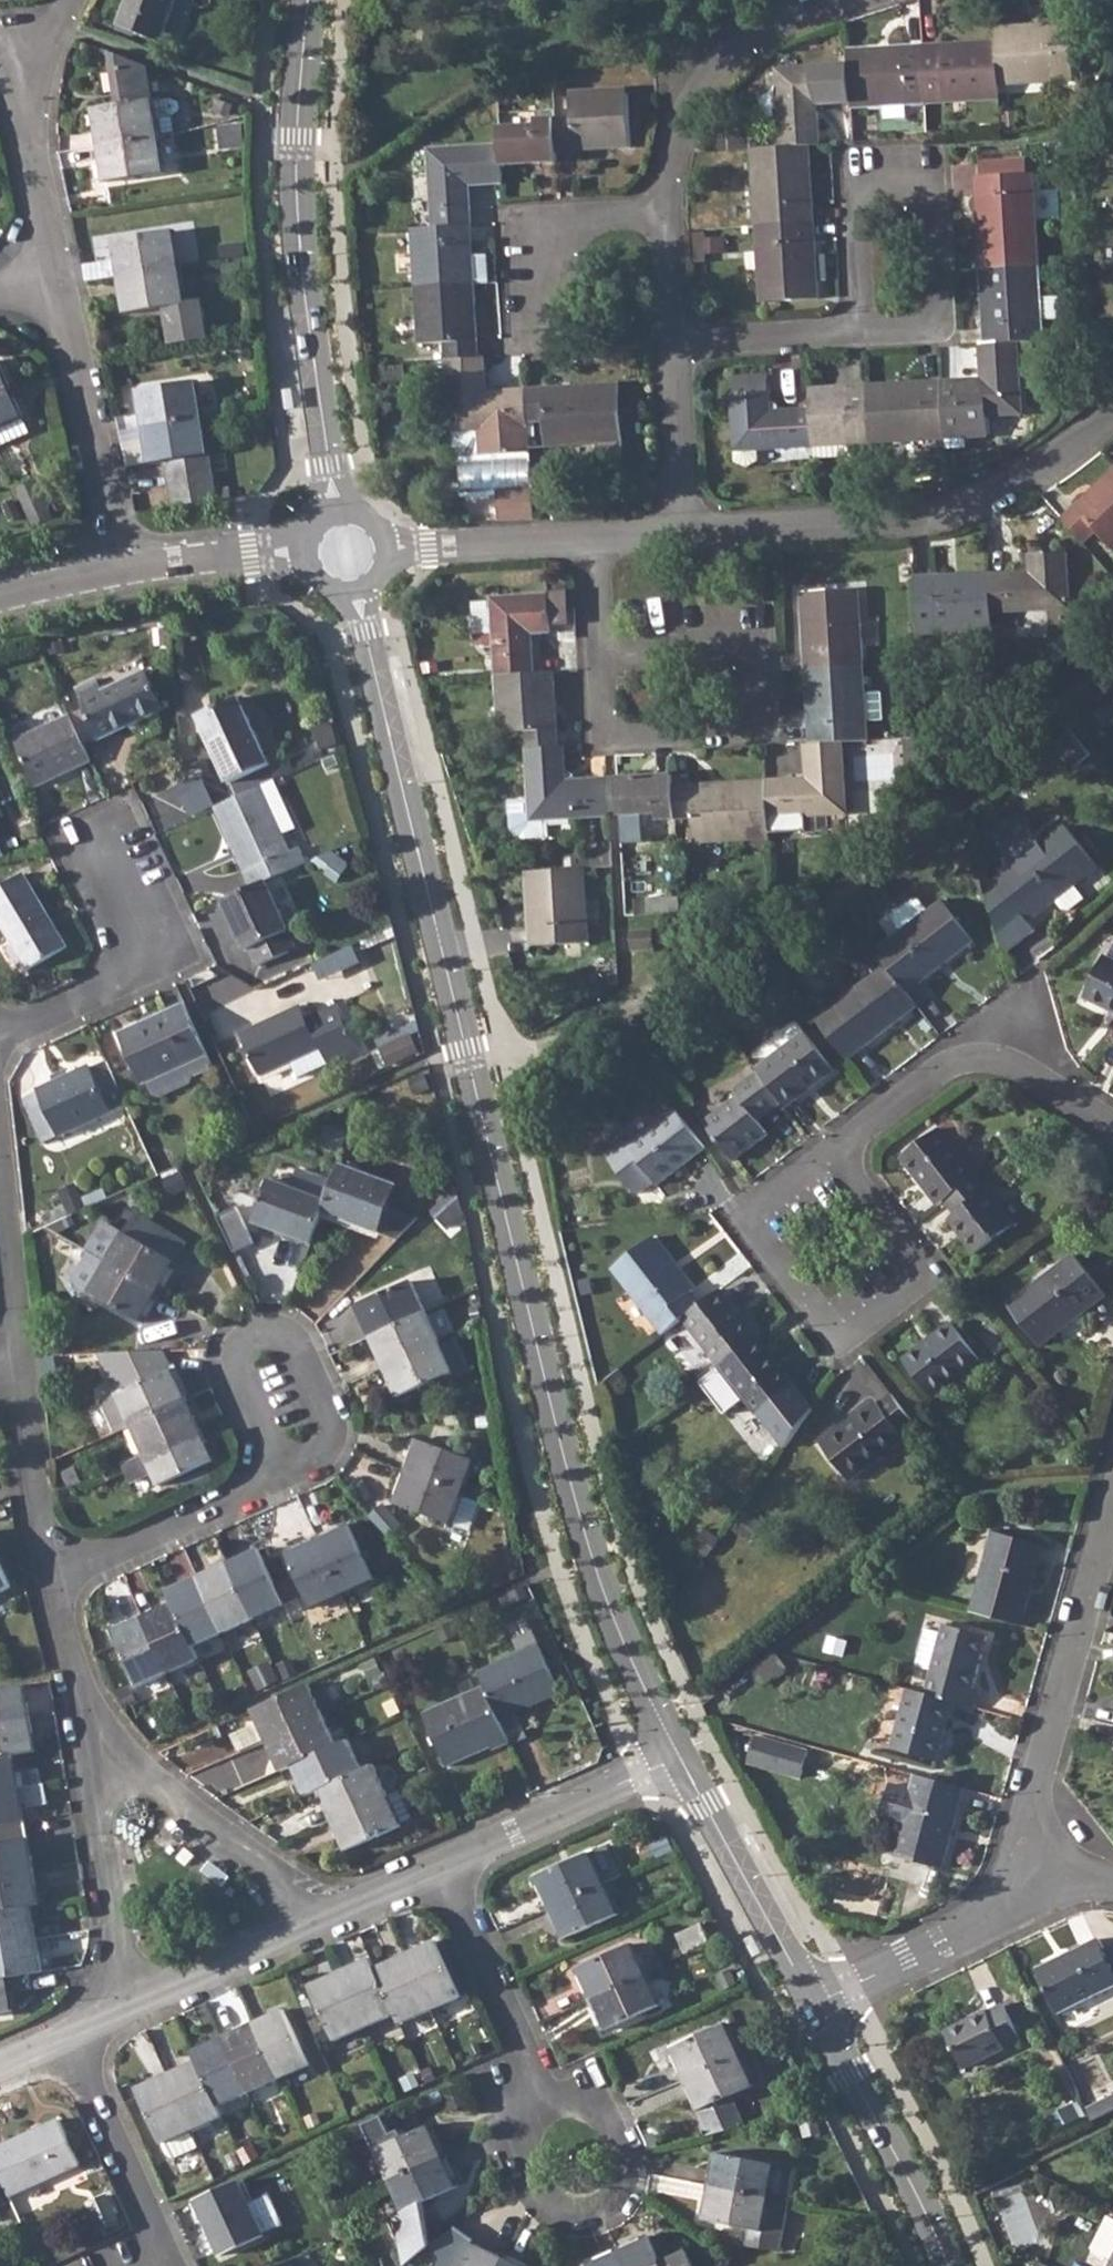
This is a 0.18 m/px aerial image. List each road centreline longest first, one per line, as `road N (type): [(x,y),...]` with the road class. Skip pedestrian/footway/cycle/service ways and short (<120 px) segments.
road 1 (tertiary): [(679,1757),(617,1623),(576,1501),(358,592)]
road 2 (tertiary): [(337,513),(299,220),(310,0)]
road 3 (residential): [(686,534),(907,517),(975,500),(1051,466),(1112,410)]
road 4 (residential): [(1036,1876),(1040,1781),(1112,1509)]
road 5 (residential): [(838,1154),(750,1219),(846,1340),(932,1282)]
road 6 (residential): [(252,1493),(329,1449),(334,1414),(296,1345),(276,1335),(239,1345),(234,1361),(265,1435)]
road 7 (residential): [(600,650),(604,739),(766,731),(761,642)]
road 8 (residential): [(0,1039),(163,967),(97,825)]
road 9 (residential): [(658,218),(682,109),(751,43),(870,0)]
road 10 (residential): [(860,337),(947,332),(939,176),(852,180)]
road 11 (residential): [(1112,1132),(1003,1061),(945,1066),(838,1154)]
road 12 (residential): [(538,2092),(604,2119),(628,2163),(626,2196),(594,2218),(557,2206),(532,2167),(528,2125)]
road 13 (residential): [(315,1930),(280,1887),(90,1725)]
road 14 (tertiary): [(950,2265),(814,2003)]
road 15 (residential): [(123,576),(63,287)]
road 16 (residential): [(90,1725),(128,2015)]
road 17 (tertiary): [(814,2003),(679,1757)]
road 18 (residential): [(447,1870),(679,1757)]
road 19 (residential): [(814,2003),(976,1922),(1036,1876)]
road 20 (residential): [(447,1870),(529,2049),(538,2092)]
road 21 (residential): [(73,2041),(167,2254)]
road 22 (residential): [(51,1586),(252,1493)]
road 23 (residential): [(51,1586),(22,1367)]
road 24 (residential): [(63,287),(10,75)]
road 25 (residential): [(570,223),(516,227),(523,333),(577,329)]
road 26 (residential): [(388,549),(594,540)]
road 27 (residential): [(128,2015),(315,1930)]
road 28 (residential): [(669,346),(860,337)]
road 29 (residential): [(686,534),(669,346)]
road 30 (residential): [(307,551),(123,576)]
road 31 (residential): [(22,1367),(0,1183)]
road 32 (residential): [(761,642),(600,650)]
road 33 (residential): [(932,1282),(838,1154)]
road 34 (residential): [(852,180),(860,337)]
road 35 (residential): [(315,1930),(447,1870)]
road 36 (residential): [(90,1725),(51,1586)]
road 37 (residential): [(669,346),(658,218)]
road 38 (residential): [(123,576),(0,603)]

